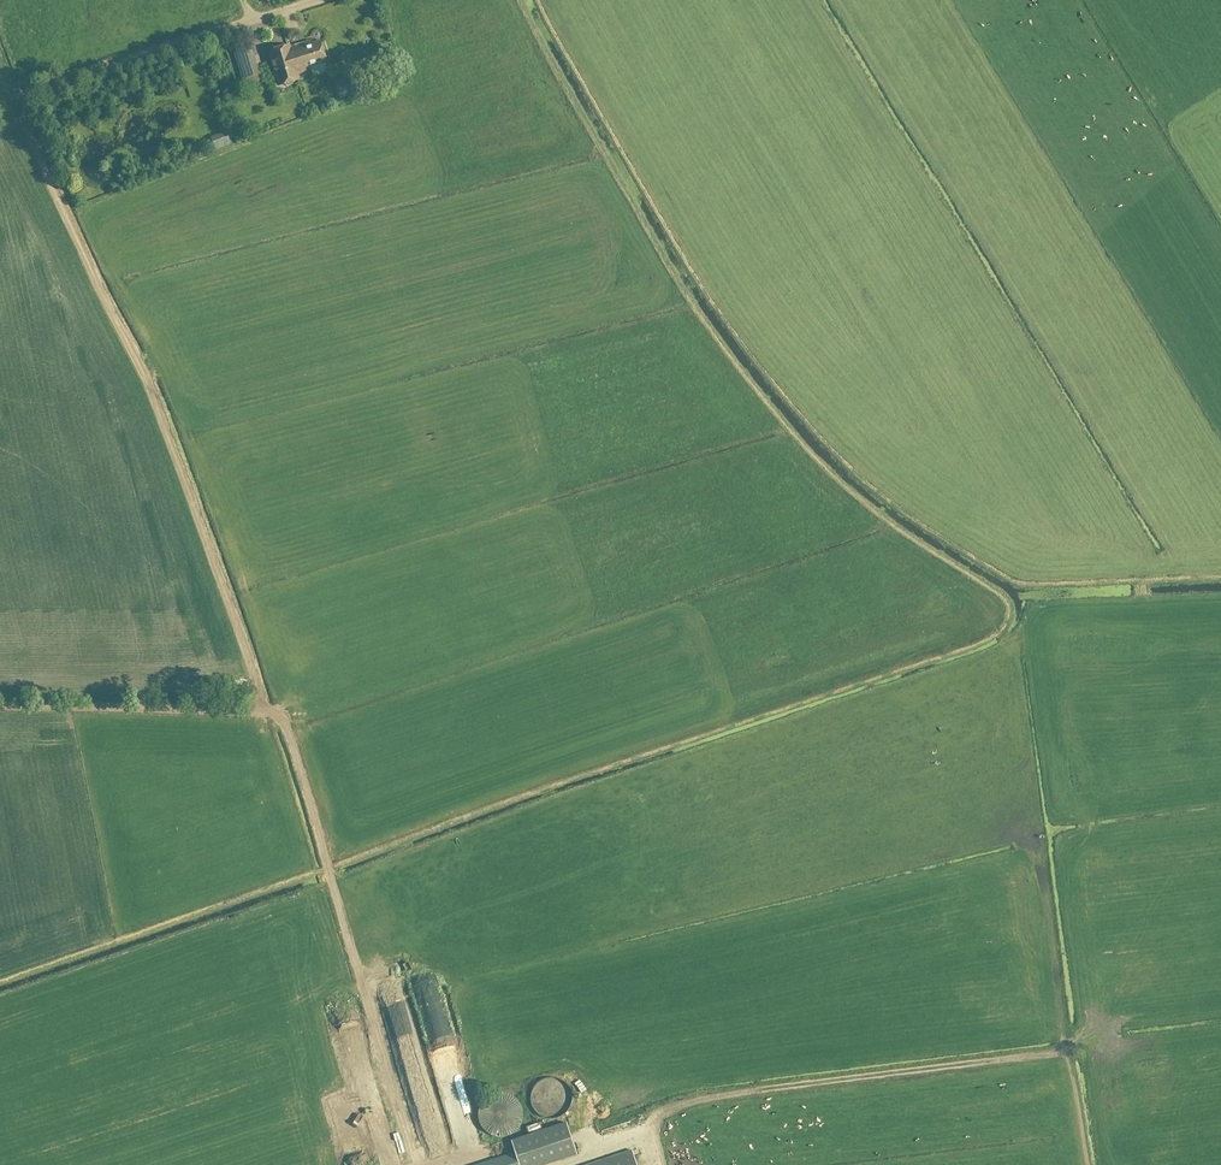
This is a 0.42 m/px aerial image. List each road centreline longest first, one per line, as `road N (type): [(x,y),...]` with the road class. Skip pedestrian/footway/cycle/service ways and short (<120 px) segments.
road 1 (track): [(263,710),(146,380),(19,110),(30,96),(243,27)]
road 2 (track): [(0,704),(284,717),(419,1164),(426,1164)]
road 3 (track): [(653,1120),(698,1100),(1054,1054),(1092,1032)]

